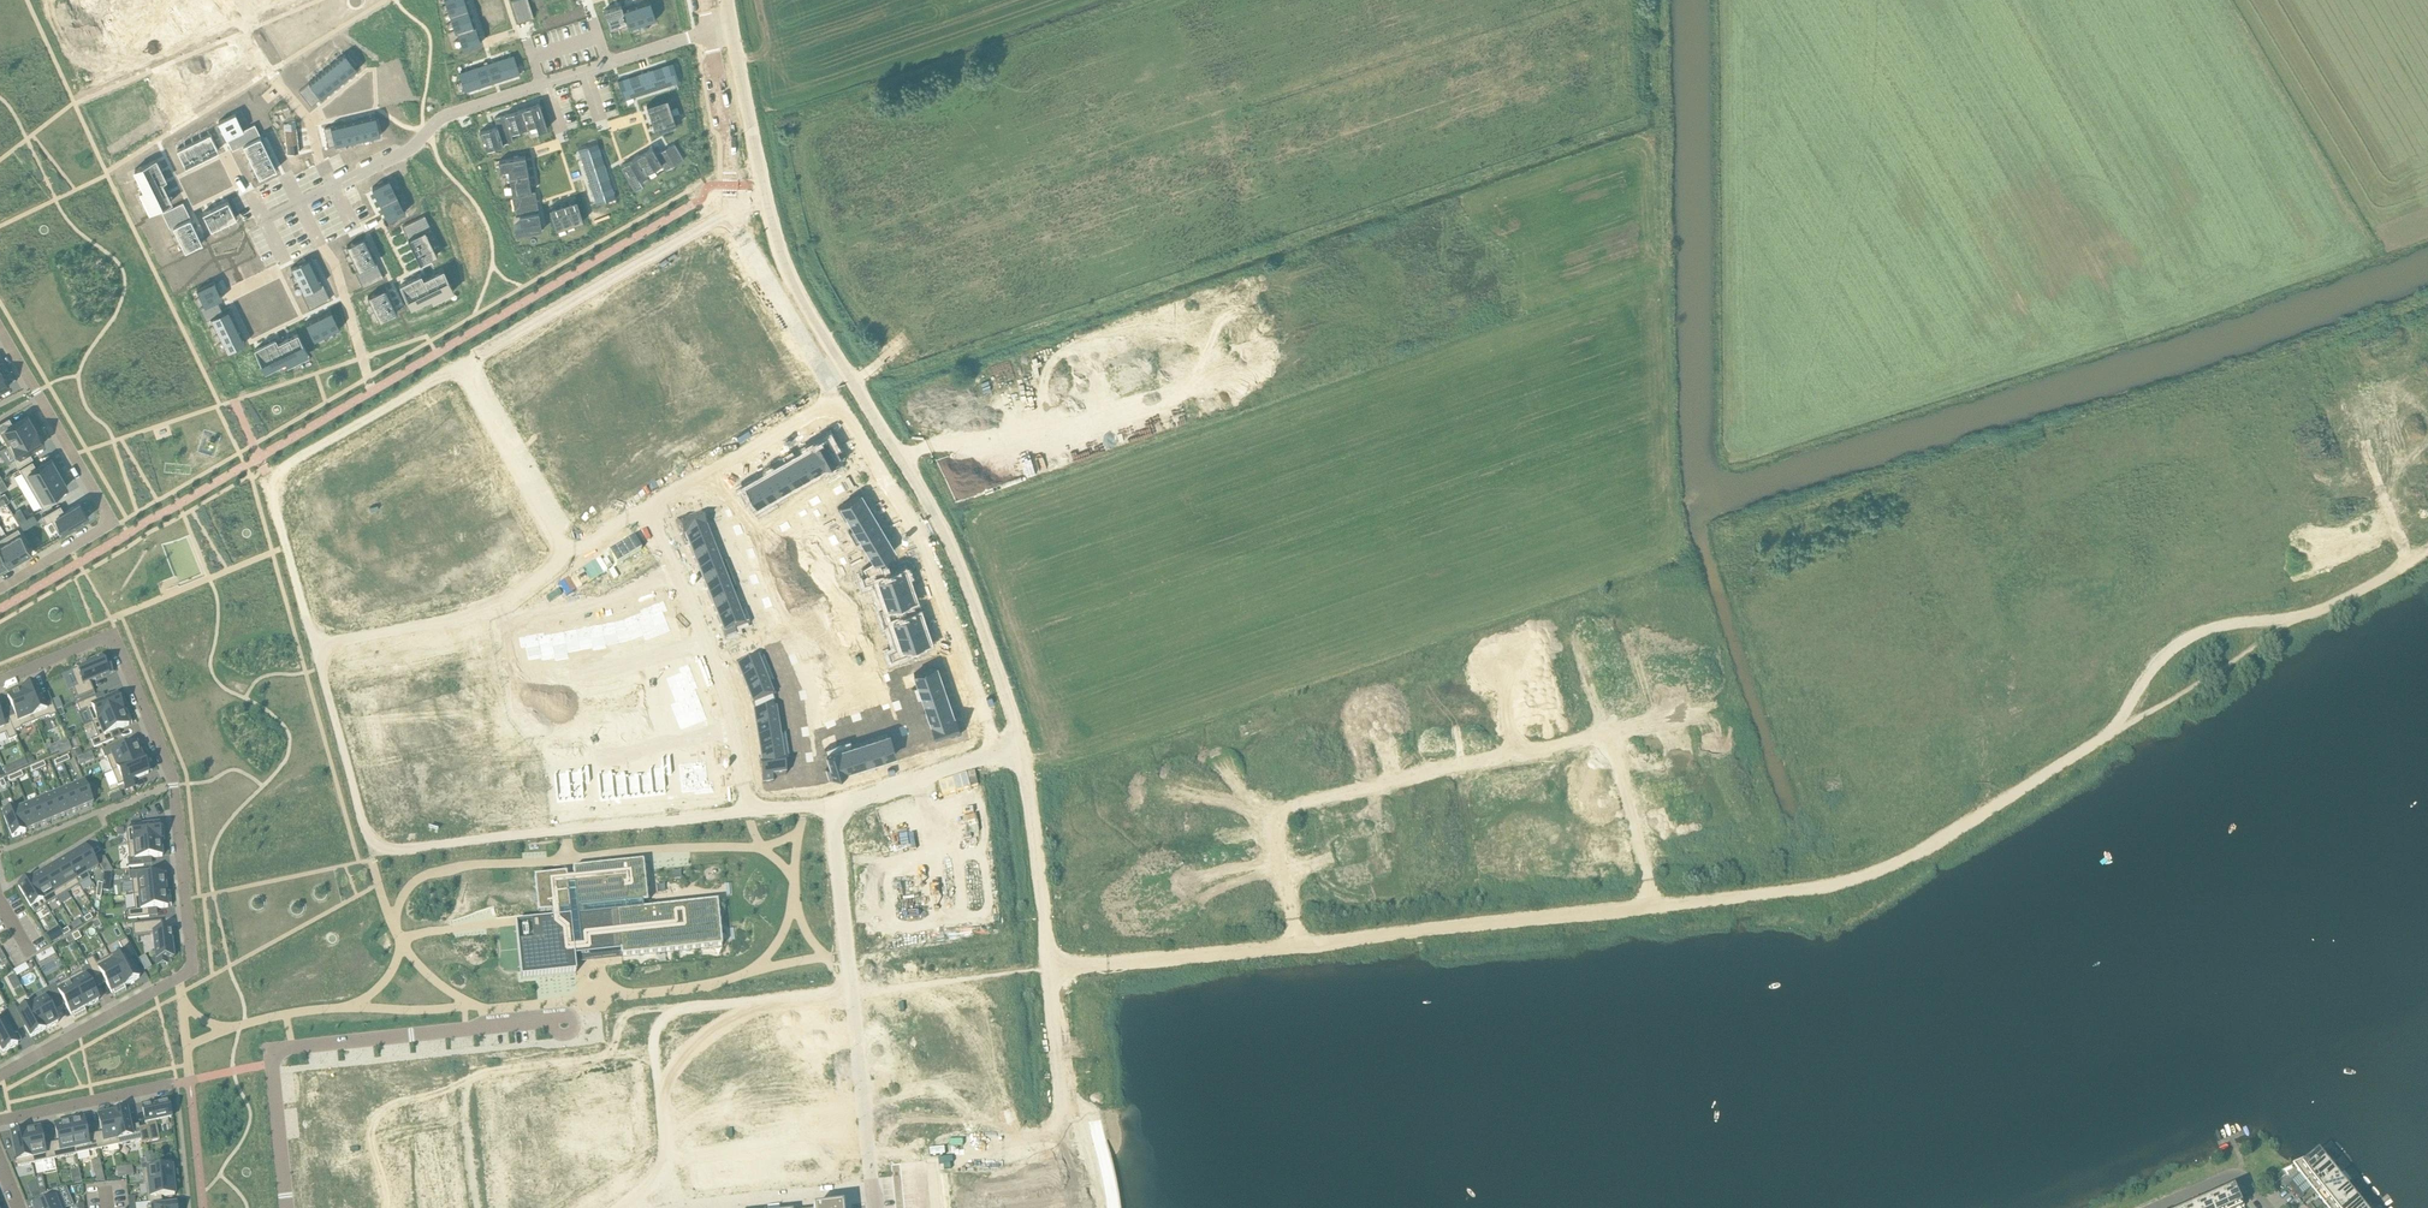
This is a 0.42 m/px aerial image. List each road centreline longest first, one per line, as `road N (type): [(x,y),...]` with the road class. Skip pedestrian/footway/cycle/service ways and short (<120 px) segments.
road 1 (track): [(1052,970),(1830,885),(1892,867),(2110,731),(2141,679),(2175,644),(2211,626),(2329,606)]
road 2 (unclassified): [(985,639),(943,530),(792,282),(764,195),(724,0)]
road 3 (residential): [(0,680),(100,639),(117,645),(174,785),(190,960),(155,989),(0,1076)]
road 4 (residential): [(1610,736),(1280,810),(1297,943)]
road 5 (residential): [(1588,398),(1408,423),(1162,548)]
road 6 (residential): [(564,1025),(550,1020),(277,1051),(272,1063),(287,1207)]
road 7 (residential): [(1134,473),(1055,259),(968,91)]
road 8 (residential): [(707,34),(446,117),(413,147),(334,185)]
road 9 (residential): [(835,395),(926,548),(997,753)]
road 10 (residential): [(832,805),(874,1197)]
road 11 (unclassified): [(1066,1134),(1033,816),(1018,747)]
road 12 (residential): [(1134,473),(1379,364),(1476,351)]
road 13 (residential): [(0,589),(112,525),(0,330)]
road 14 (residential): [(297,585),(265,475),(457,366)]
road 15 (residential): [(652,501),(728,703),(749,813)]
road 16 (residential): [(457,366),(734,209)]
road 17 (residential): [(749,813),(445,840)]
road 18 (residential): [(1161,279),(1435,191)]
road 19 (residential): [(445,840),(370,848),(316,646)]
road 20 (residential): [(316,646),(471,620),(569,559)]
road 21 (residential): [(1208,1),(968,91)]
road 22 (unknown): [(621,1012),(852,989)]
road 23 (residential): [(457,366),(569,559)]
road 24 (residential): [(734,209),(759,269),(835,395)]
road 25 (residential): [(652,501),(835,395)]
road 26 (residential): [(923,1207),(917,1150),(1066,1134)]
road 27 (track): [(1052,970),(852,989)]
road 28 (residential): [(1162,548),(985,639)]
road 29 (residential): [(1543,156),(1579,336)]
road 30 (residential): [(0,1122),(177,1082)]
road 31 (residential): [(707,34),(734,209)]
road 32 (residential): [(1610,736),(1655,904)]
road 33 (residential): [(997,753),(832,805)]
road 34 (residential): [(1435,191),(1476,351)]
road 35 (residential): [(1527,0),(1527,80),(1543,156)]
road 36 (residential): [(1011,528),(1134,473)]
road 37 (residential): [(2269,1207),(2248,1182),(2227,1176),(2156,1207)]

